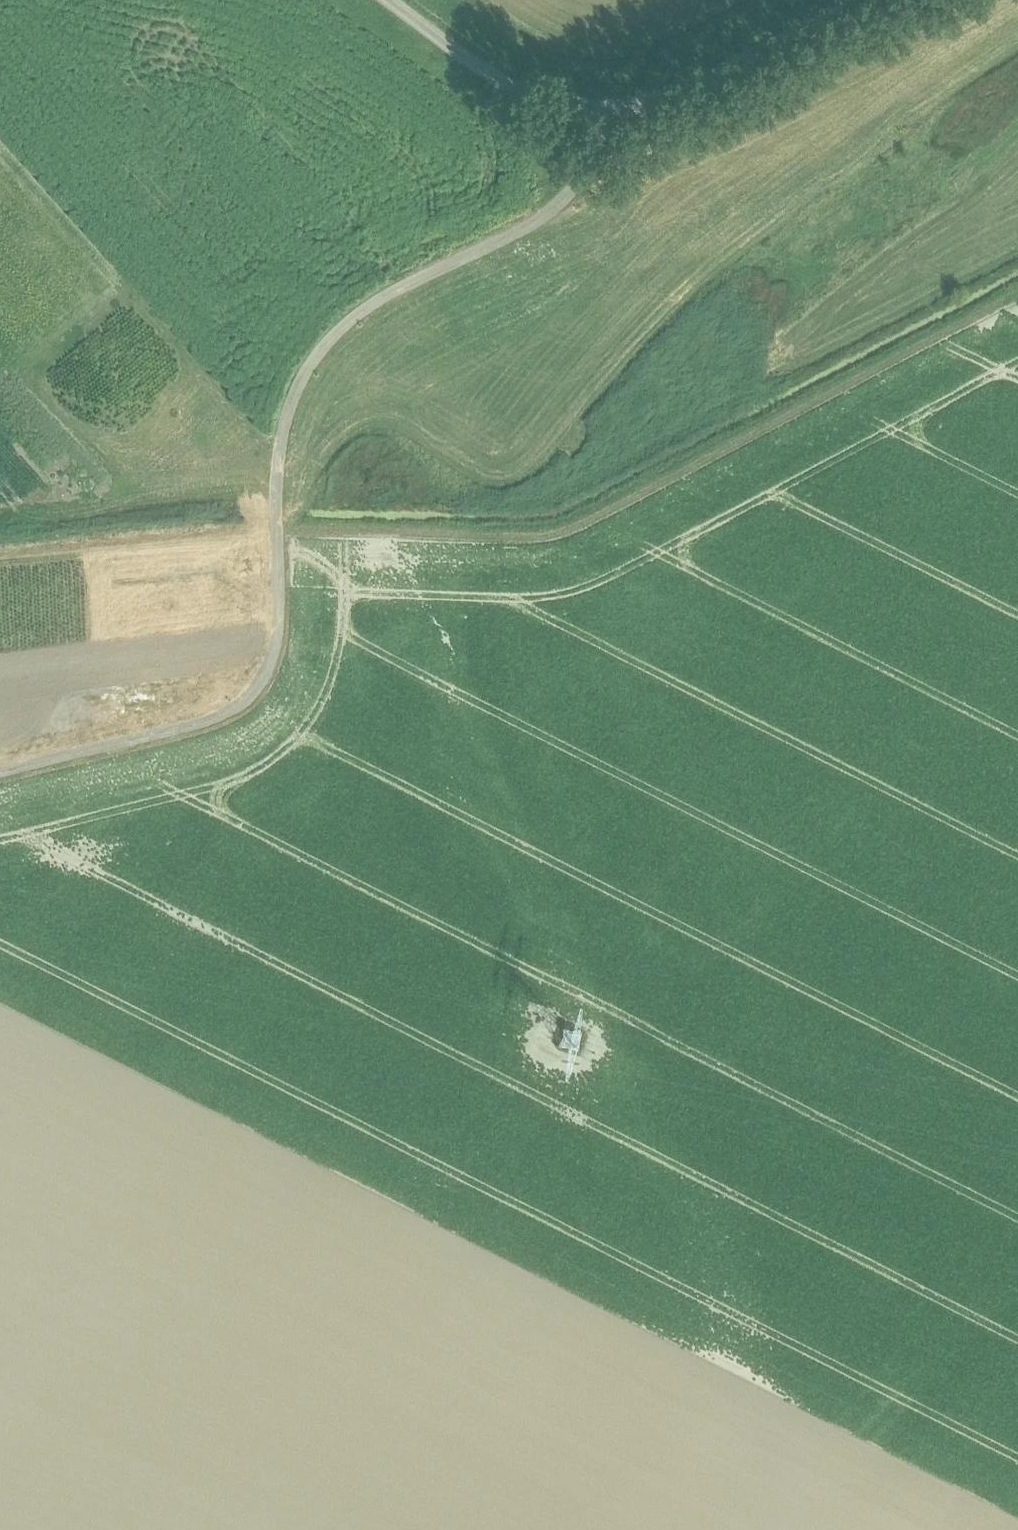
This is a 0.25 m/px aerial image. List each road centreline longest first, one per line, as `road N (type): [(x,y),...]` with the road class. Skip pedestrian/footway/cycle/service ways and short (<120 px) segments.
road 1 (track): [(0,777),(234,720),(261,696),(275,666),(279,617),(282,438),(321,348),(389,293),(557,205),(584,178),(604,109)]
road 2 (unclassified): [(861,0),(679,91),(604,109),(518,90),(387,0)]

